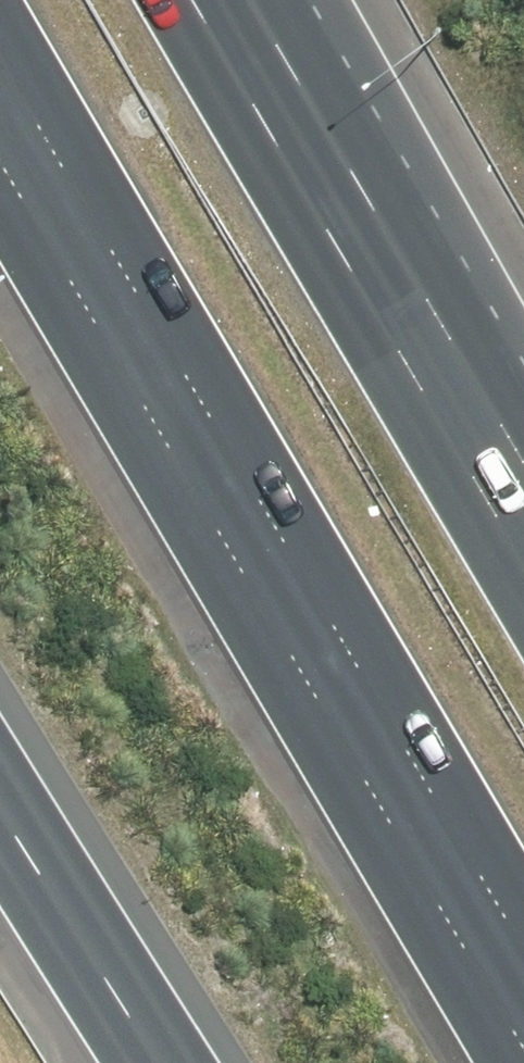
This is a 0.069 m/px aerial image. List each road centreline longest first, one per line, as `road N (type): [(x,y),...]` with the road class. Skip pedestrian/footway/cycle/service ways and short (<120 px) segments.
road 1 (motorway): [(523,953),(0,61)]
road 2 (motorway): [(194,0),(523,559)]
road 3 (motorway): [(162,1062),(0,807)]

